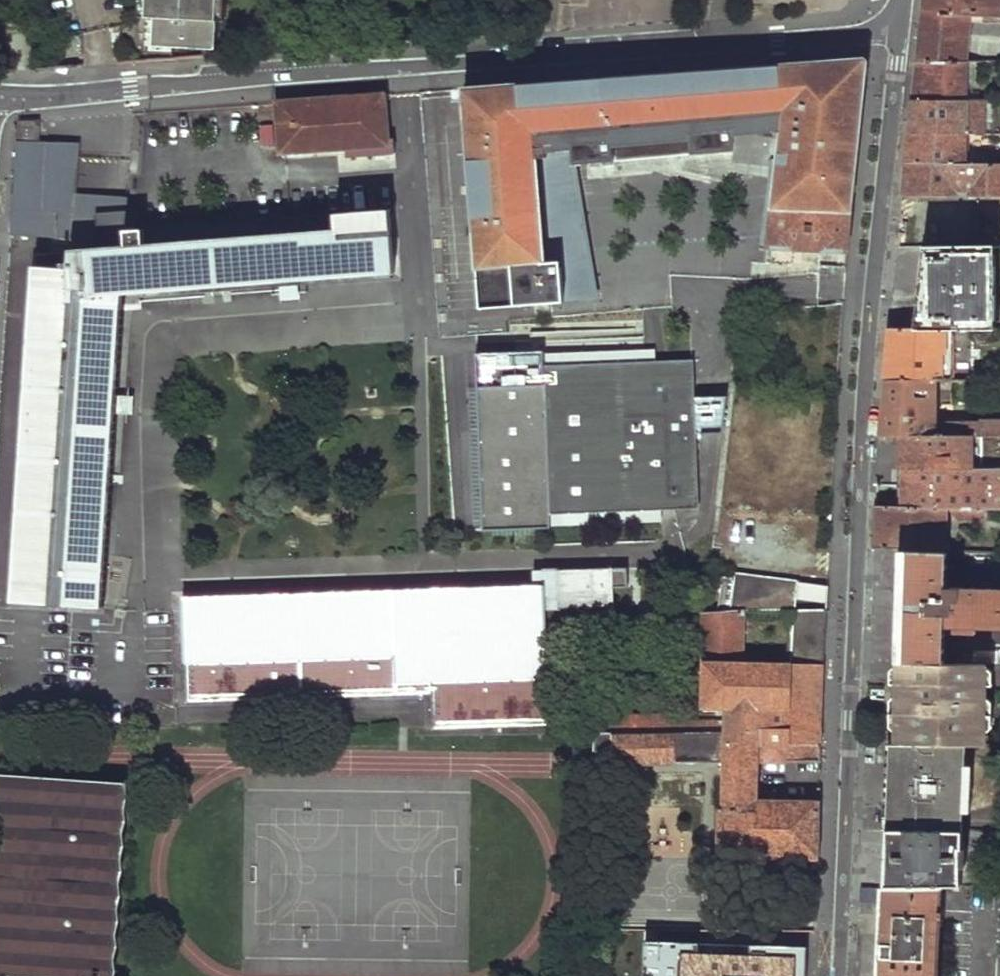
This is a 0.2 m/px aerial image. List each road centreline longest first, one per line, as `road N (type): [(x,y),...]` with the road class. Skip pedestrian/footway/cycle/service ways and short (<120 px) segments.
road 1 (tertiary): [(894,33),(869,279),(837,975)]
road 2 (residential): [(894,33),(0,99)]

